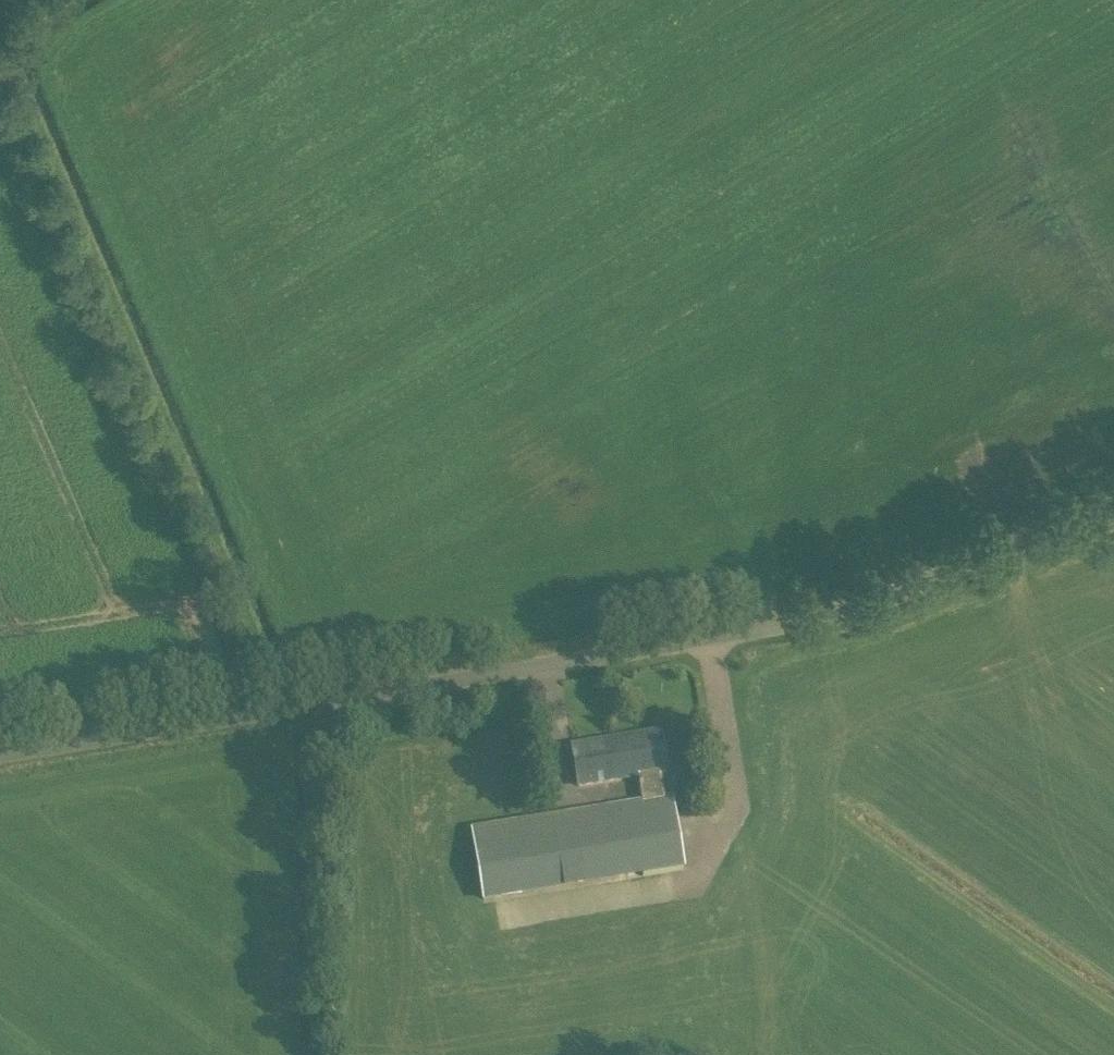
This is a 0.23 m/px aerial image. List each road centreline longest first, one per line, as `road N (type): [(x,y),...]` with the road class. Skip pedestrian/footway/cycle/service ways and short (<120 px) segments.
road 1 (unclassified): [(0,754),(809,620),(1113,511)]

